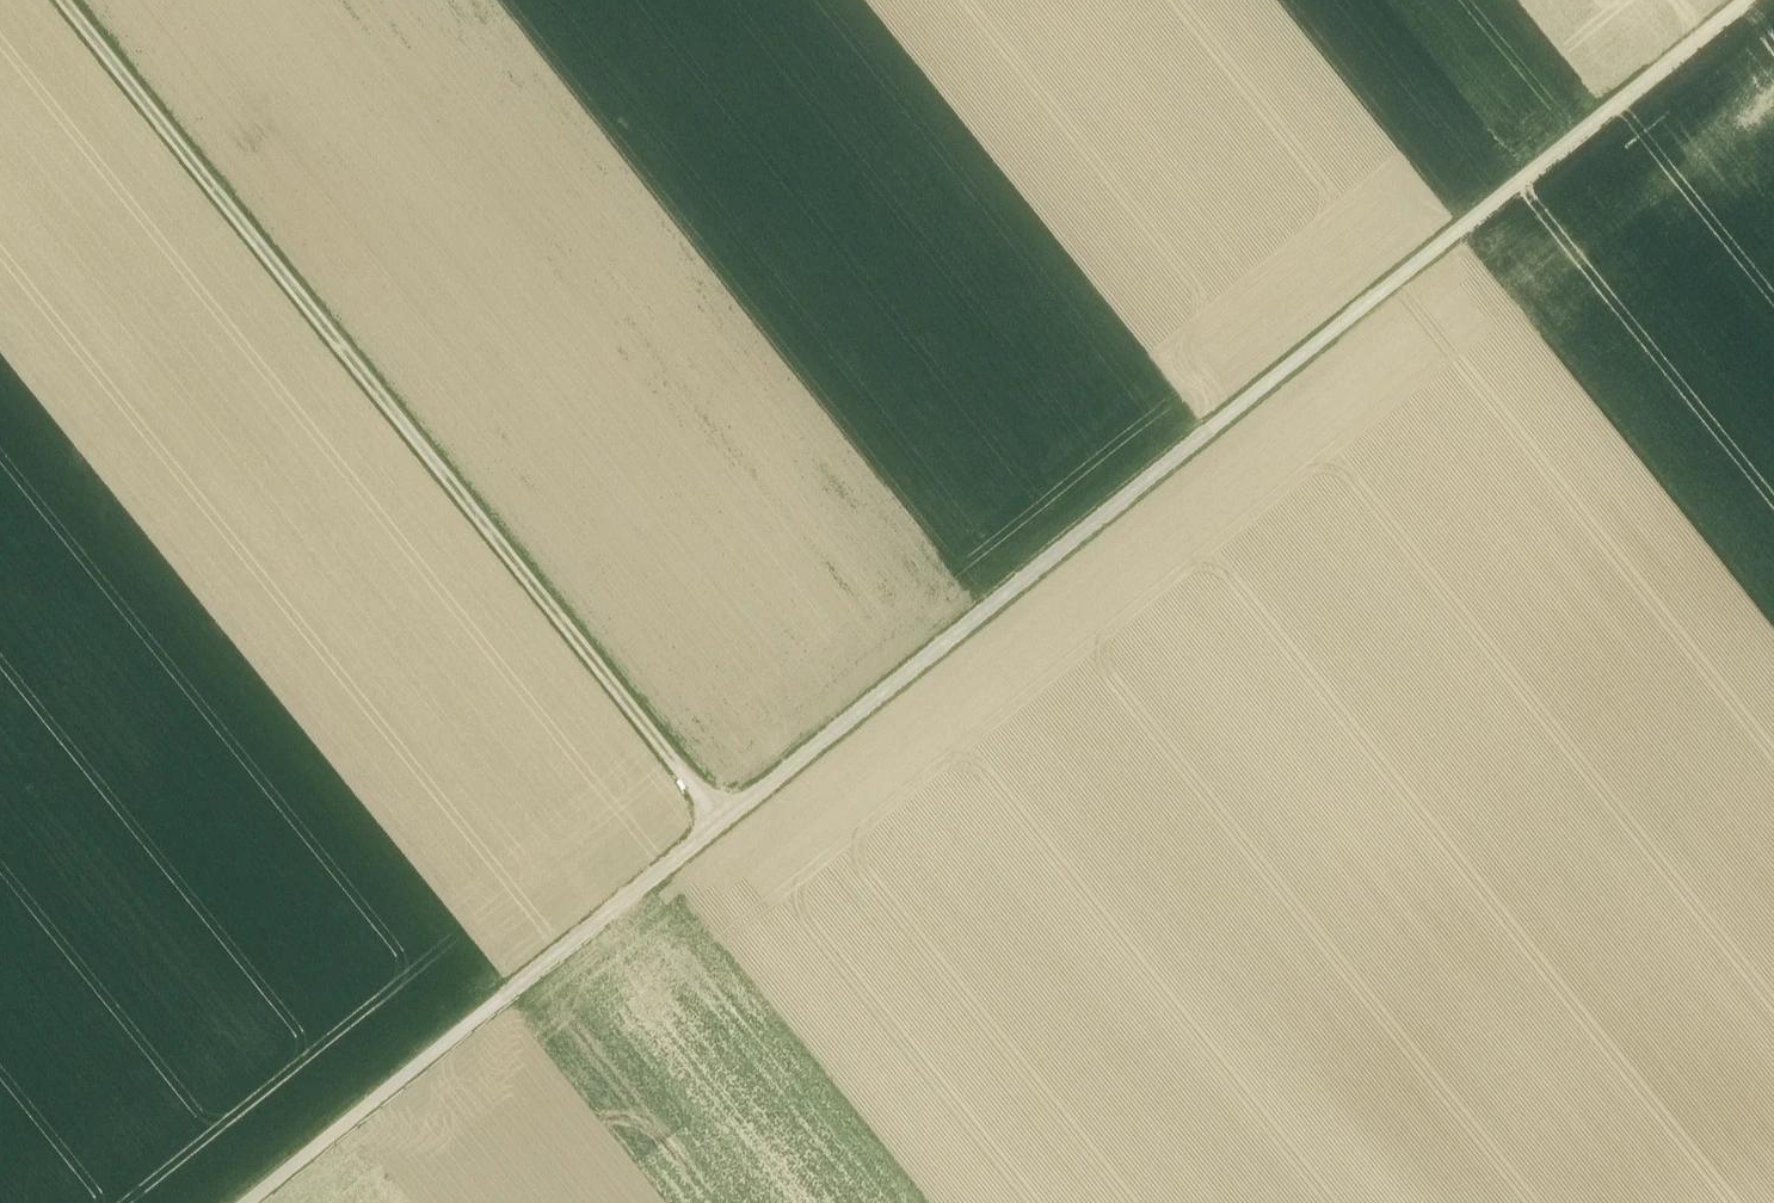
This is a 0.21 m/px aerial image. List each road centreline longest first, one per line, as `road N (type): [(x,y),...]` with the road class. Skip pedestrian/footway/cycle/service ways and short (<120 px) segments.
road 1 (track): [(1749,0),(249,1202)]
road 2 (track): [(720,824),(60,0)]

